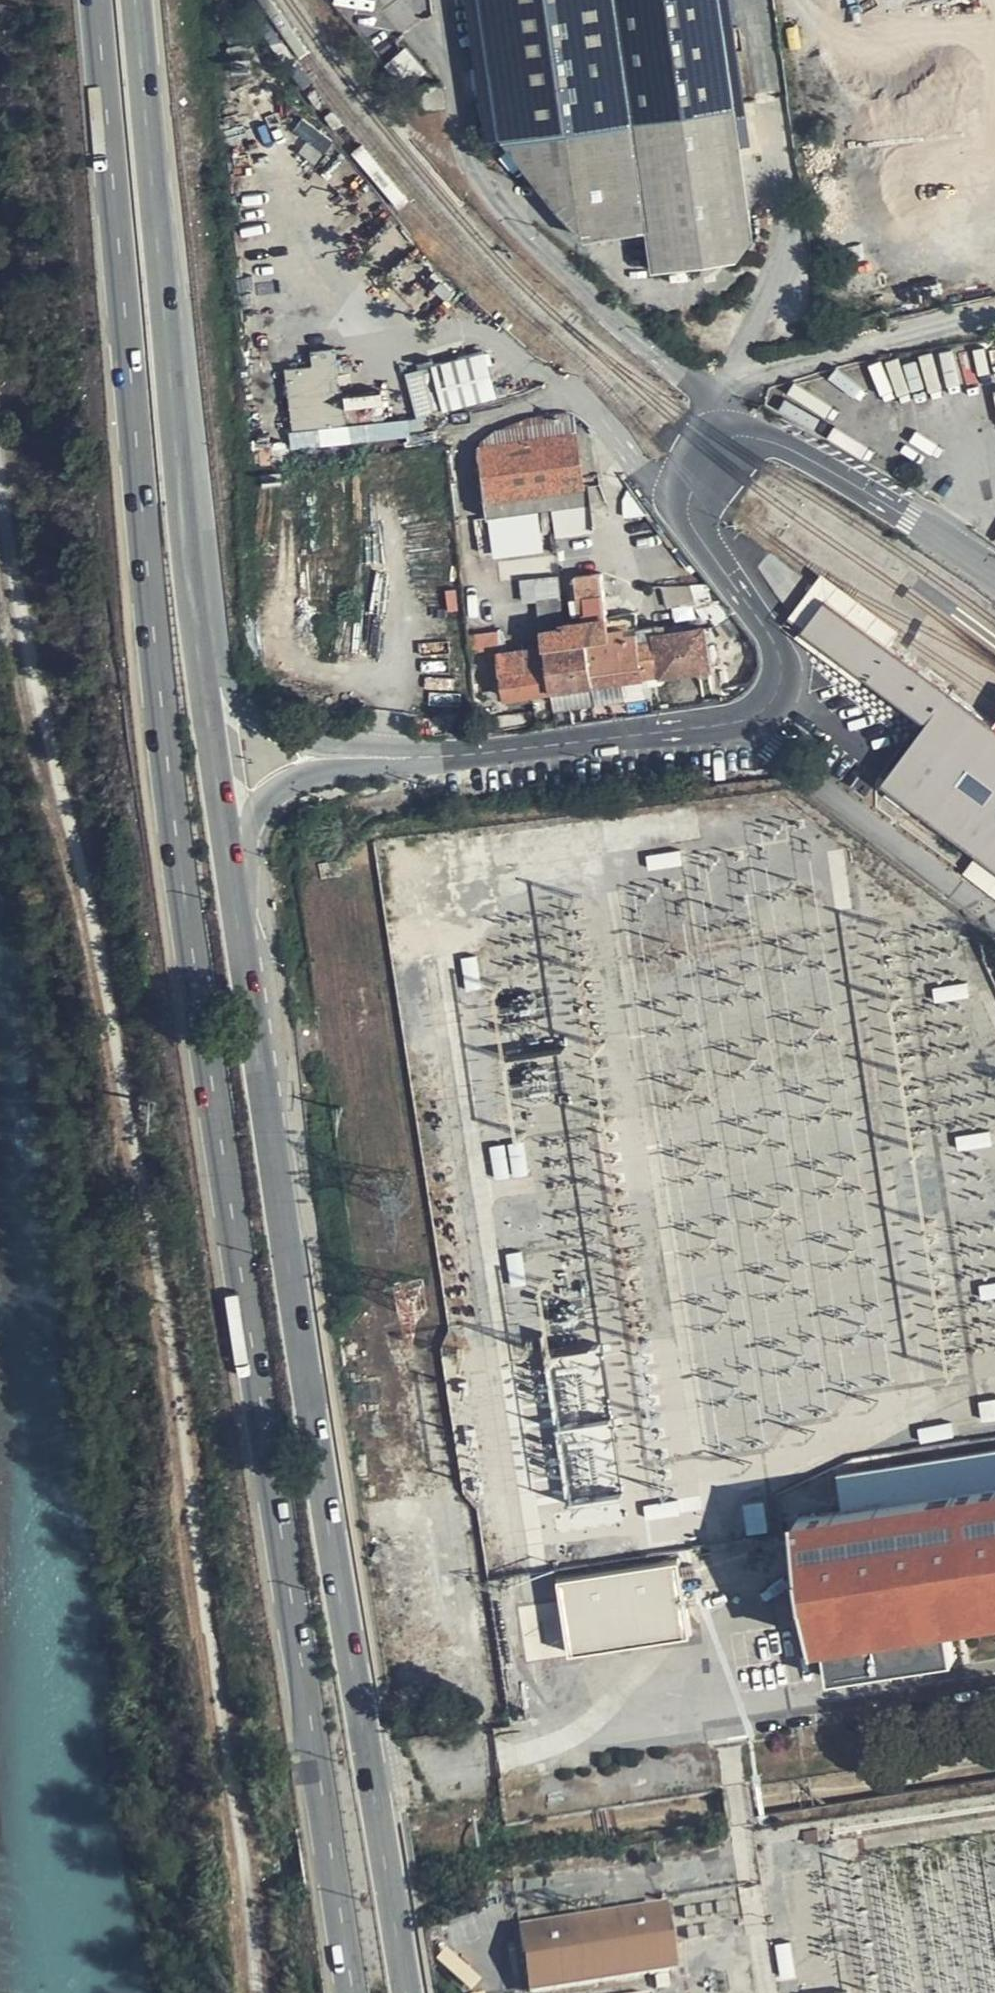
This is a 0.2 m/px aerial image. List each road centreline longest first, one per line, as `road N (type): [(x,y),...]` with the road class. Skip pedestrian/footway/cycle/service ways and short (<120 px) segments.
road 1 (primary): [(98,0),(170,770),(355,1992)]
road 2 (track): [(0,476),(23,630),(76,847),(168,1323),(241,1845)]
road 3 (primary): [(367,1728),(236,910)]
road 4 (primary): [(202,671),(137,0)]
road 5 (tertiary): [(746,720),(774,699),(779,655),(688,509),(697,479),(734,437),(795,452),(994,573)]
road 6 (tertiary): [(388,761),(746,720)]
road 7 (residential): [(746,720),(994,922)]
road 8 (primary): [(409,1992),(367,1728)]
road 9 (tertiary): [(236,910),(245,843),(260,809),(288,788),(388,761)]
road 10 (primary): [(236,910),(202,671)]
road 11 (tertiary): [(388,761),(269,722),(202,671)]
road 12 (unclassified): [(517,1762),(467,1777),(410,1777),(387,1762),(367,1728)]
road 13 (track): [(258,1992),(241,1845)]

